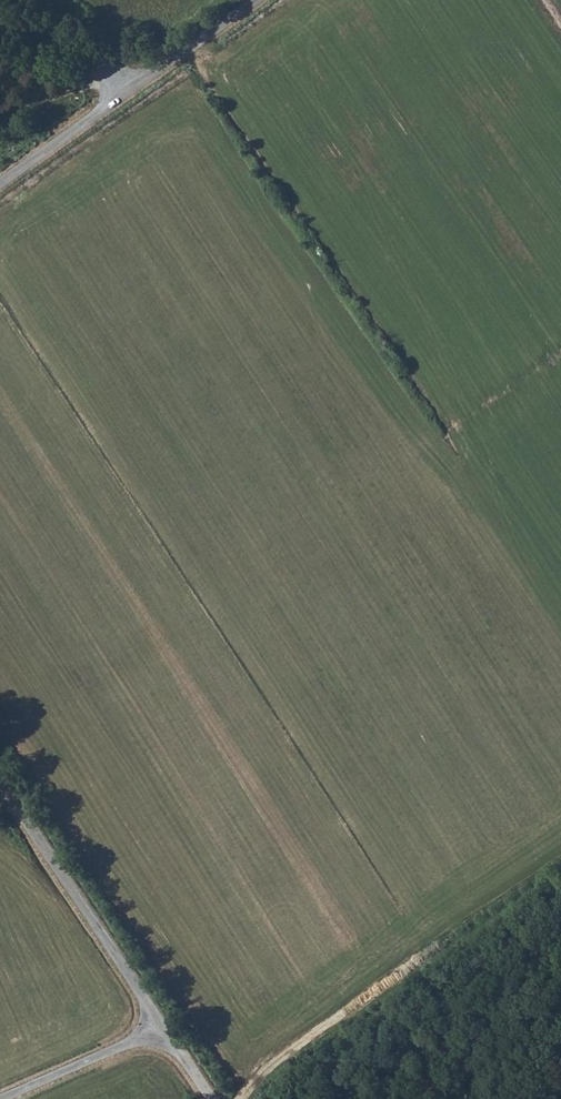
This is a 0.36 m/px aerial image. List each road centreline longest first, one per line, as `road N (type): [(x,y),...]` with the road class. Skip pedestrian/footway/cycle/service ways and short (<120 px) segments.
road 1 (unclassified): [(0,187),(261,0)]
road 2 (track): [(240,1098),(476,925)]
road 3 (unclassified): [(161,1024),(0,785)]
road 4 (unclassified): [(3,1098),(161,1024)]
road 5 (track): [(0,23),(101,67),(129,95)]

